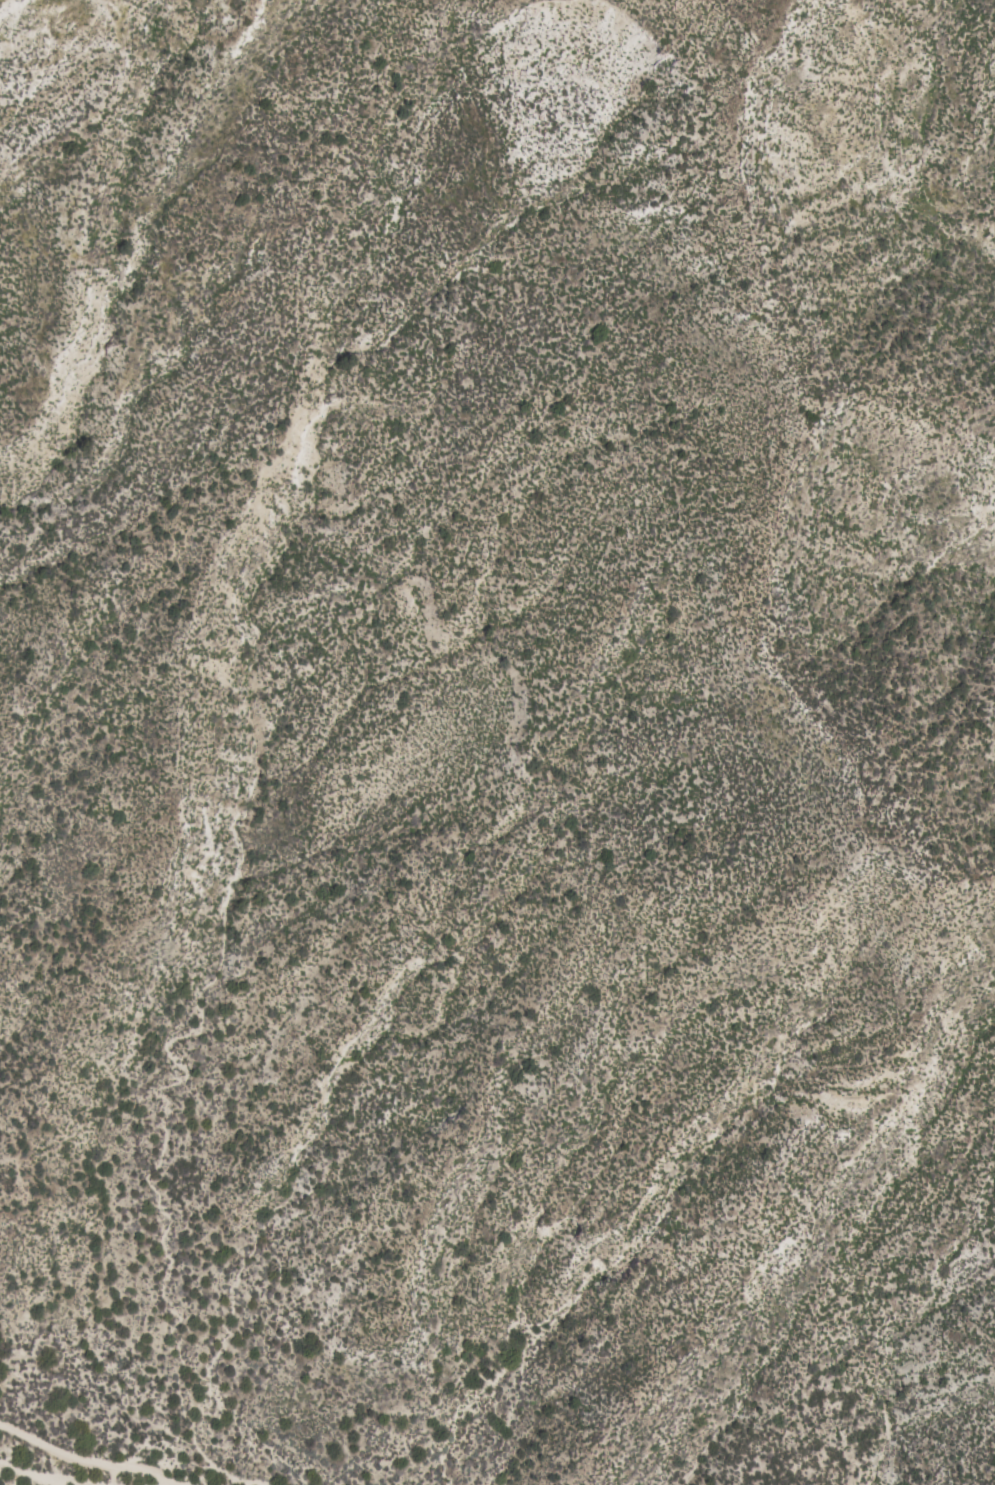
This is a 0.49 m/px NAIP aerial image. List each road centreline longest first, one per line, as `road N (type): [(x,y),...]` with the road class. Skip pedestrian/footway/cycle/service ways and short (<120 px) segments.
road 1 (track): [(0,1425),(164,1484)]

